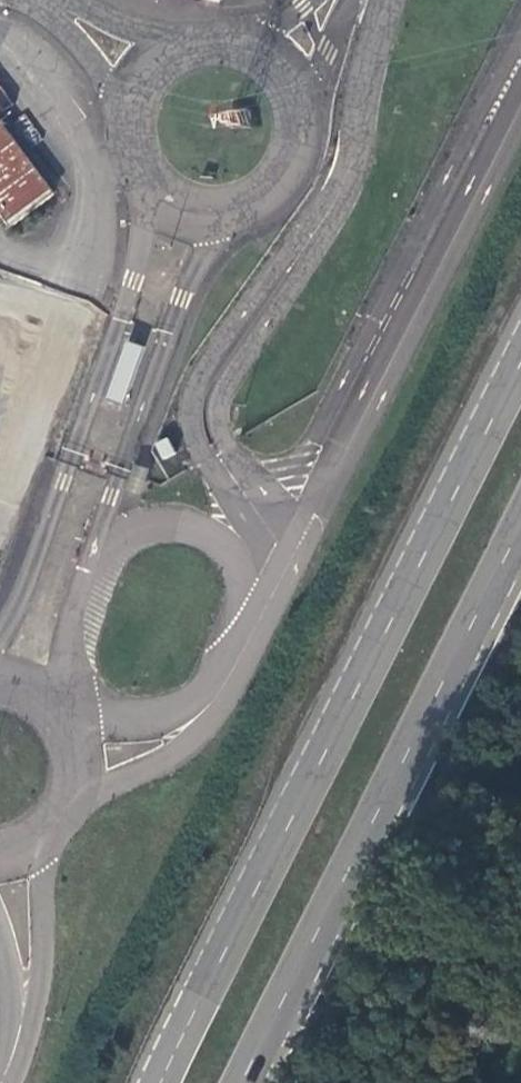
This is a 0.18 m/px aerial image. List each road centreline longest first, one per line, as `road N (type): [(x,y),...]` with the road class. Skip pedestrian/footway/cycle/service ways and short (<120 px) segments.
road 1 (primary): [(520,357),(160,1082)]
road 2 (primary): [(242,1082),(520,520)]
road 3 (unclassified): [(45,852),(82,807),(87,746),(63,698),(0,665)]
road 4 (unclassified): [(23,1012),(45,852)]

